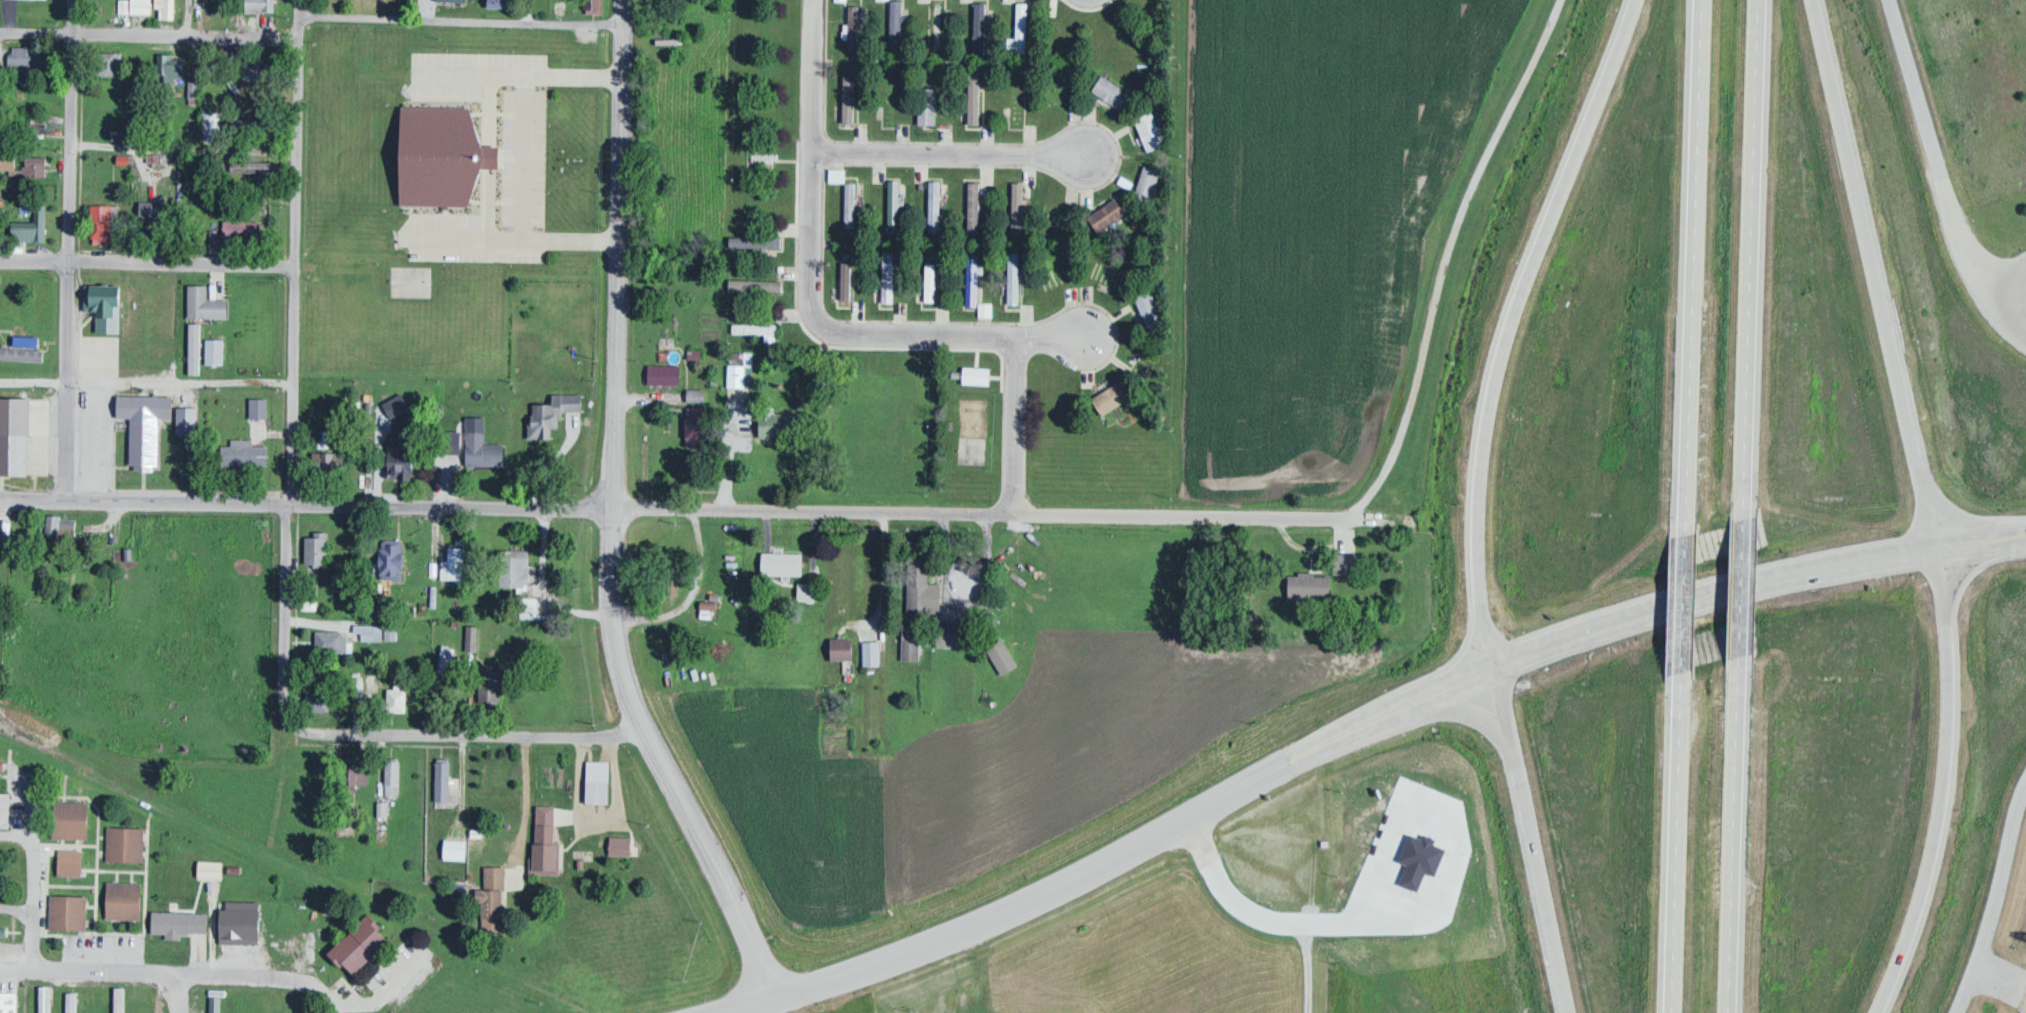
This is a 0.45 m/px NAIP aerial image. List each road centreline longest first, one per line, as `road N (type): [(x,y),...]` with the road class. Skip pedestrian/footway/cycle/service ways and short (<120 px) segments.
road 1 (residential): [(1377,520),(0,500)]
road 2 (tertiary): [(775,997),(644,729),(618,657),(613,505),(624,0)]
road 3 (primary): [(1491,664),(1001,914),(775,997)]
road 4 (trunk): [(1632,0),(1492,370),(1476,519),(1491,664)]
road 5 (trunk): [(1936,545),(1816,0)]
road 6 (primary): [(2025,534),(1726,588),(1491,664)]
road 7 (trunk): [(1707,0),(1684,533)]
road 8 (residential): [(814,0),(816,317),(824,330),(838,332),(1016,336)]
road 9 (trunk): [(1739,518),(1756,0)]
road 10 (residential): [(291,506),(294,35),(301,0)]
road 11 (residential): [(65,501),(74,0)]
road 12 (trunk): [(1875,1012),(1916,920),(1940,815),(1951,646),(1936,545)]
road 13 (residential): [(2025,337),(2000,316),(1962,248),(1885,0)]
road 14 (trunk): [(1729,1012),(1734,654)]
road 15 (trunk): [(1491,664),(1567,1012)]
road 16 (residential): [(644,729),(602,740),(295,732)]
road 17 (trunk): [(1680,687),(1671,1012)]
road 18 (residential): [(624,27),(300,18)]
road 19 (residential): [(318,978),(0,972)]
road 20 (residential): [(294,35),(0,33)]
road 21 (residential): [(0,263),(291,261)]
road 22 (residential): [(812,152),(1084,153)]
road 23 (residential): [(295,732),(285,703),(283,628),(291,506)]
road 24 (residential): [(1963,1012),(1994,931),(2025,797)]
road 25 (residential): [(1016,336),(1013,514)]
road 26 (trunk): [(1684,533),(1680,687)]
road 27 (trunk): [(1734,654),(1739,518)]

